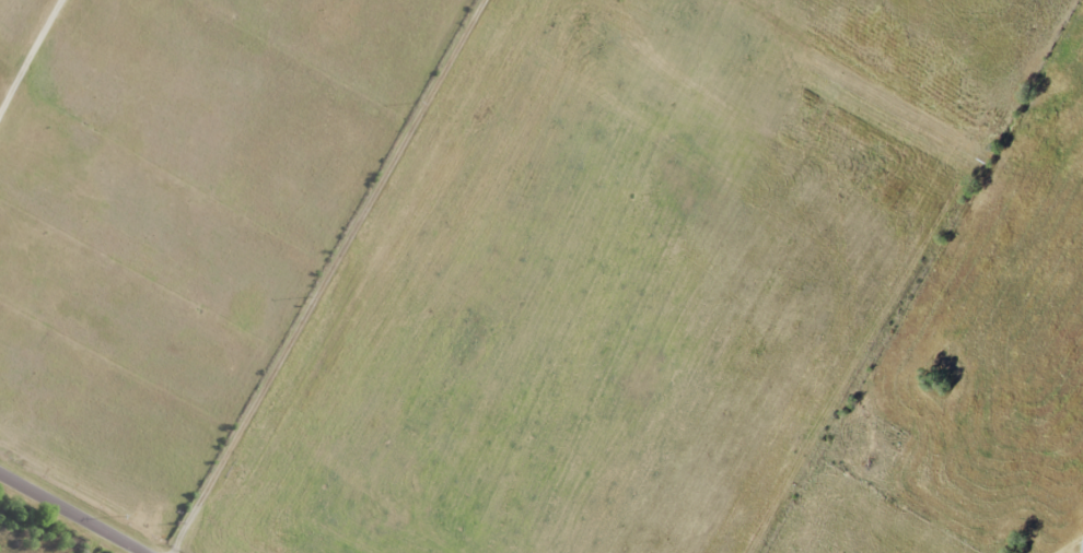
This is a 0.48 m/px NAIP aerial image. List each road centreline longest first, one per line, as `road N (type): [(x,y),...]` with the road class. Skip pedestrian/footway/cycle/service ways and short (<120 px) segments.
road 1 (residential): [(142,552),(0,475)]

